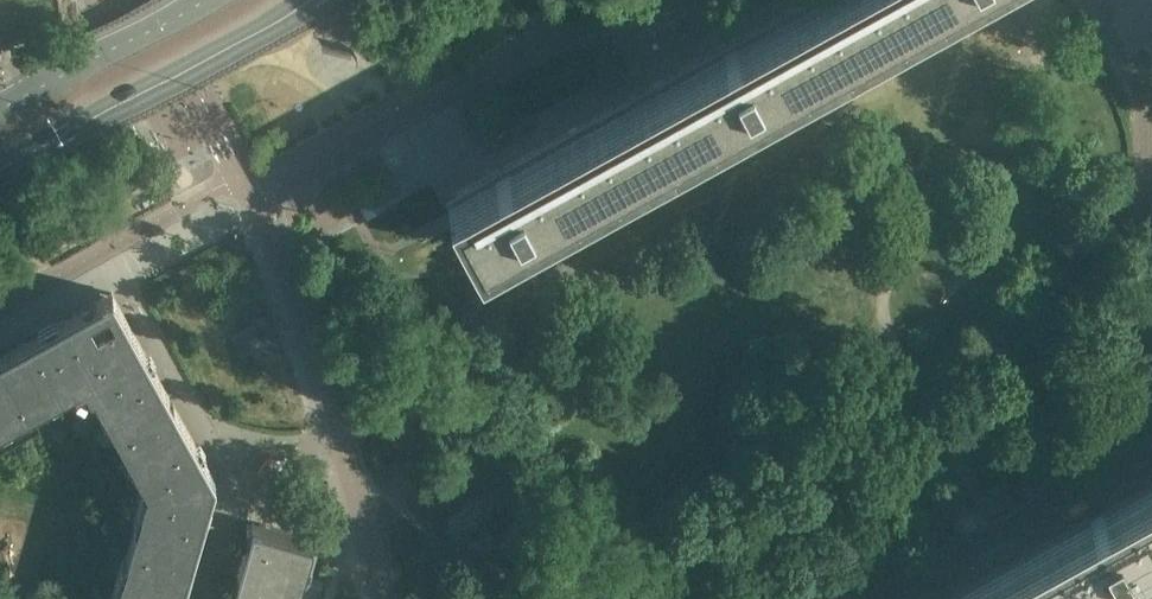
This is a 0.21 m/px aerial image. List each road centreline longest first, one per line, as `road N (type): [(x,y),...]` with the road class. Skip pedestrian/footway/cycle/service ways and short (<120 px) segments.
road 1 (tertiary): [(0,177),(320,0)]
road 2 (residential): [(1151,442),(873,598)]
road 3 (tertiary): [(197,0),(0,109)]

